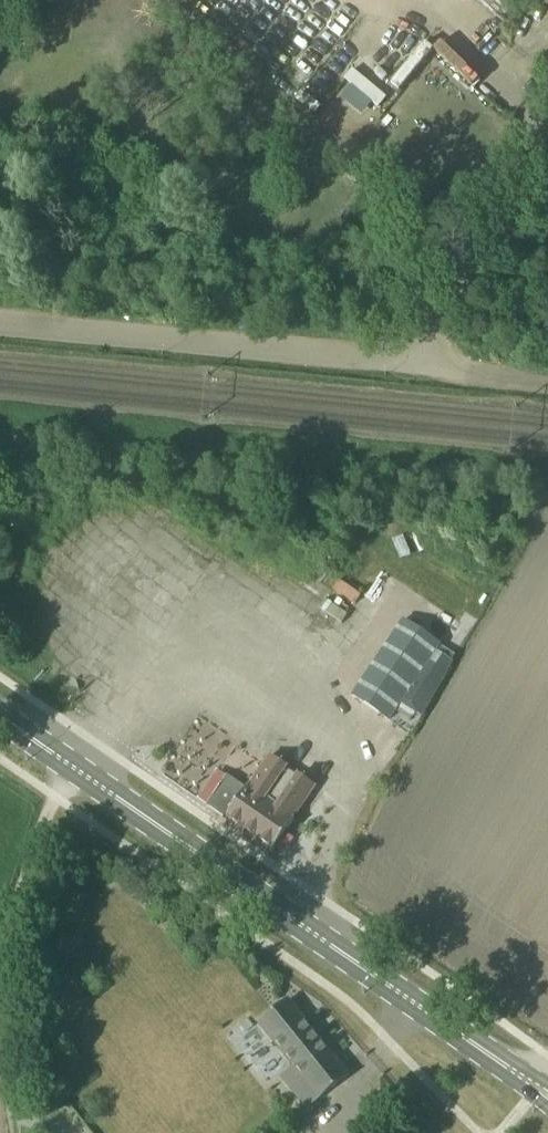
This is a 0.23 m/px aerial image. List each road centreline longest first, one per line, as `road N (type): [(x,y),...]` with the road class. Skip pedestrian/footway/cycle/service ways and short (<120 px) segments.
road 1 (primary): [(538,1087),(0,719)]
road 2 (unclassified): [(407,361),(0,324)]
road 3 (unclassified): [(407,361),(547,190)]
road 4 (track): [(73,768),(30,852),(0,952)]
road 5 (track): [(547,378),(407,361)]

